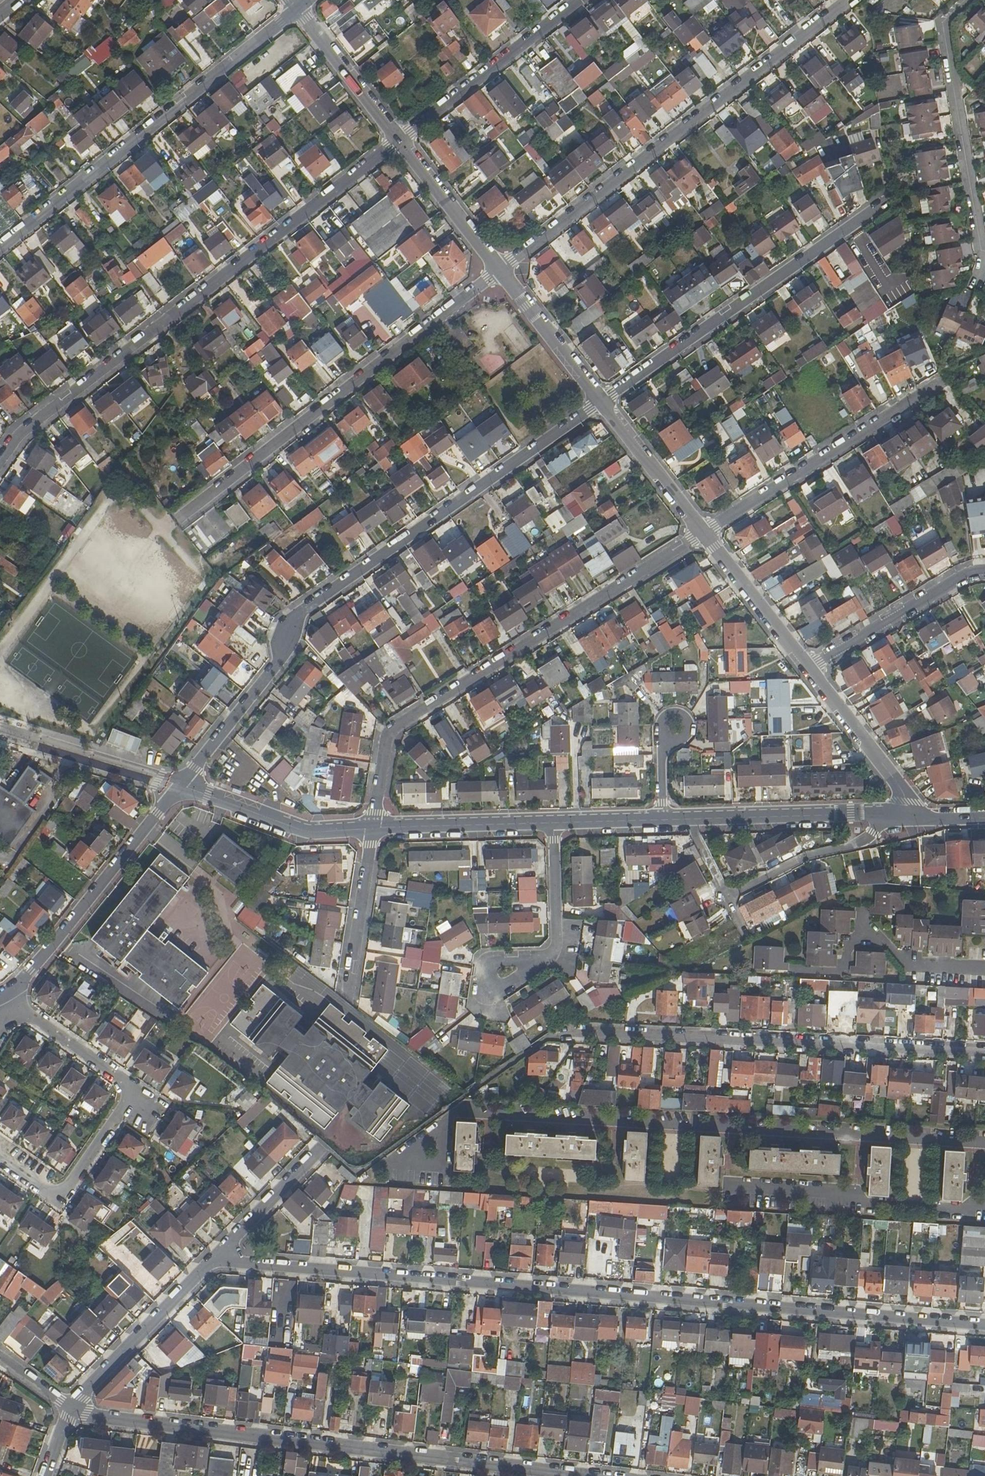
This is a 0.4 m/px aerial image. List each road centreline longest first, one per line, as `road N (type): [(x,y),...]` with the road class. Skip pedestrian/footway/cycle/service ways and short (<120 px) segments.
road 1 (residential): [(215,1258),(984,1325)]
road 2 (residential): [(180,786),(280,663),(286,626),(602,401)]
road 3 (residential): [(588,1475),(71,1411)]
road 4 (residential): [(0,461),(19,434),(398,140)]
road 5 (residential): [(372,829),(391,730),(702,532)]
road 6 (residential): [(846,3),(498,270)]
road 7 (residential): [(572,1032),(984,1052)]
road 8 (residential): [(498,270),(180,521)]
road 9 (residential): [(0,246),(297,8)]
road 10 (residential): [(602,401),(885,202)]
road 11 (residential): [(944,383),(702,532)]
road 12 (residential): [(180,786),(8,1001)]
road 13 (residential): [(582,0),(398,140)]
road 14 (residential): [(984,968),(913,967),(864,934),(852,938),(843,970),(795,970)]
road 15 (residential): [(71,1411),(215,1258)]
road 16 (tertiary): [(688,822),(892,816)]
road 17 (residential): [(984,573),(965,576),(807,666)]
road 18 (tertiary): [(180,786),(295,828),(372,829)]
road 19 (tertiary): [(0,732),(180,786)]
road 20 (residential): [(727,897),(805,858),(855,848),(892,816)]
road 21 (residential): [(0,1157),(48,1190),(69,1186),(129,1097)]
road 22 (residential): [(916,816),(807,666)]
road 23 (tertiary): [(372,829),(553,825)]
road 24 (residential): [(807,666),(702,532)]
road 25 (residential): [(349,996),(372,829)]
road 26 (residential): [(602,401),(498,270)]
road 27 (residential): [(398,140),(297,8)]
road 28 (residential): [(702,532),(602,401)]
road 29 (residential): [(498,270),(398,140)]
road 30 (residential): [(215,1258),(323,1148)]
road 31 (residential): [(129,1097),(129,1085),(14,1011)]
road 32 (residential): [(553,825),(557,941),(544,961)]

